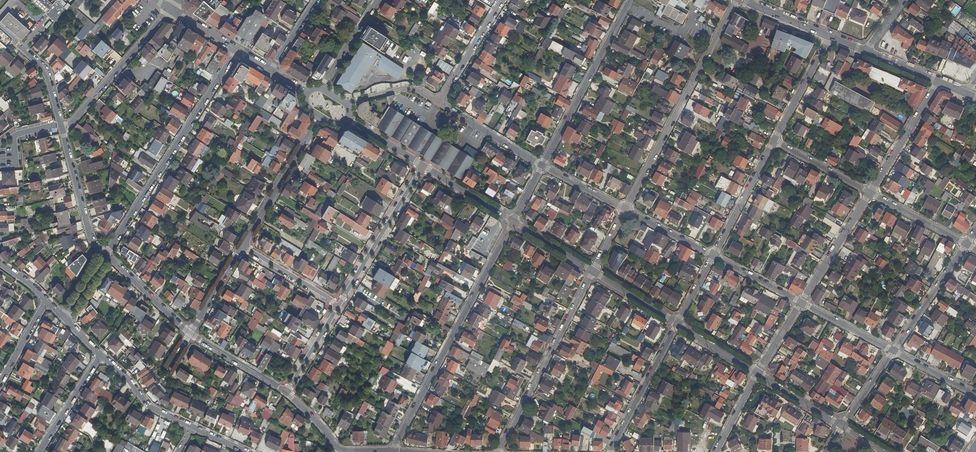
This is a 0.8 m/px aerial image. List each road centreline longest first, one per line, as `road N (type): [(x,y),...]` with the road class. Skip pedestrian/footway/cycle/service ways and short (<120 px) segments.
road 1 (residential): [(394,451),(514,220)]
road 2 (residential): [(235,50),(104,253)]
road 3 (residential): [(737,0),(625,209)]
road 4 (residential): [(593,271),(498,451)]
road 5 (residential): [(543,166),(630,0)]
road 6 (residential): [(100,356),(148,406),(246,451)]
road 7 (residential): [(421,168),(336,310)]
road 8 (residential): [(62,131),(171,10)]
road 9 (residential): [(241,248),(318,117)]
road 10 (residential): [(610,451),(678,323)]
road 11 (residential): [(713,256),(775,139)]
road 12 (residential): [(104,253),(90,241),(62,131)]
road 13 (residential): [(938,81),(870,193)]
road 14 (residential): [(870,193),(801,302)]
road 15 (residential): [(893,350),(965,244)]
road 16 (residential): [(62,131),(45,71),(0,29)]
road 17 (residential): [(438,103),(543,166)]
road 18 (residential): [(502,0),(438,103)]

